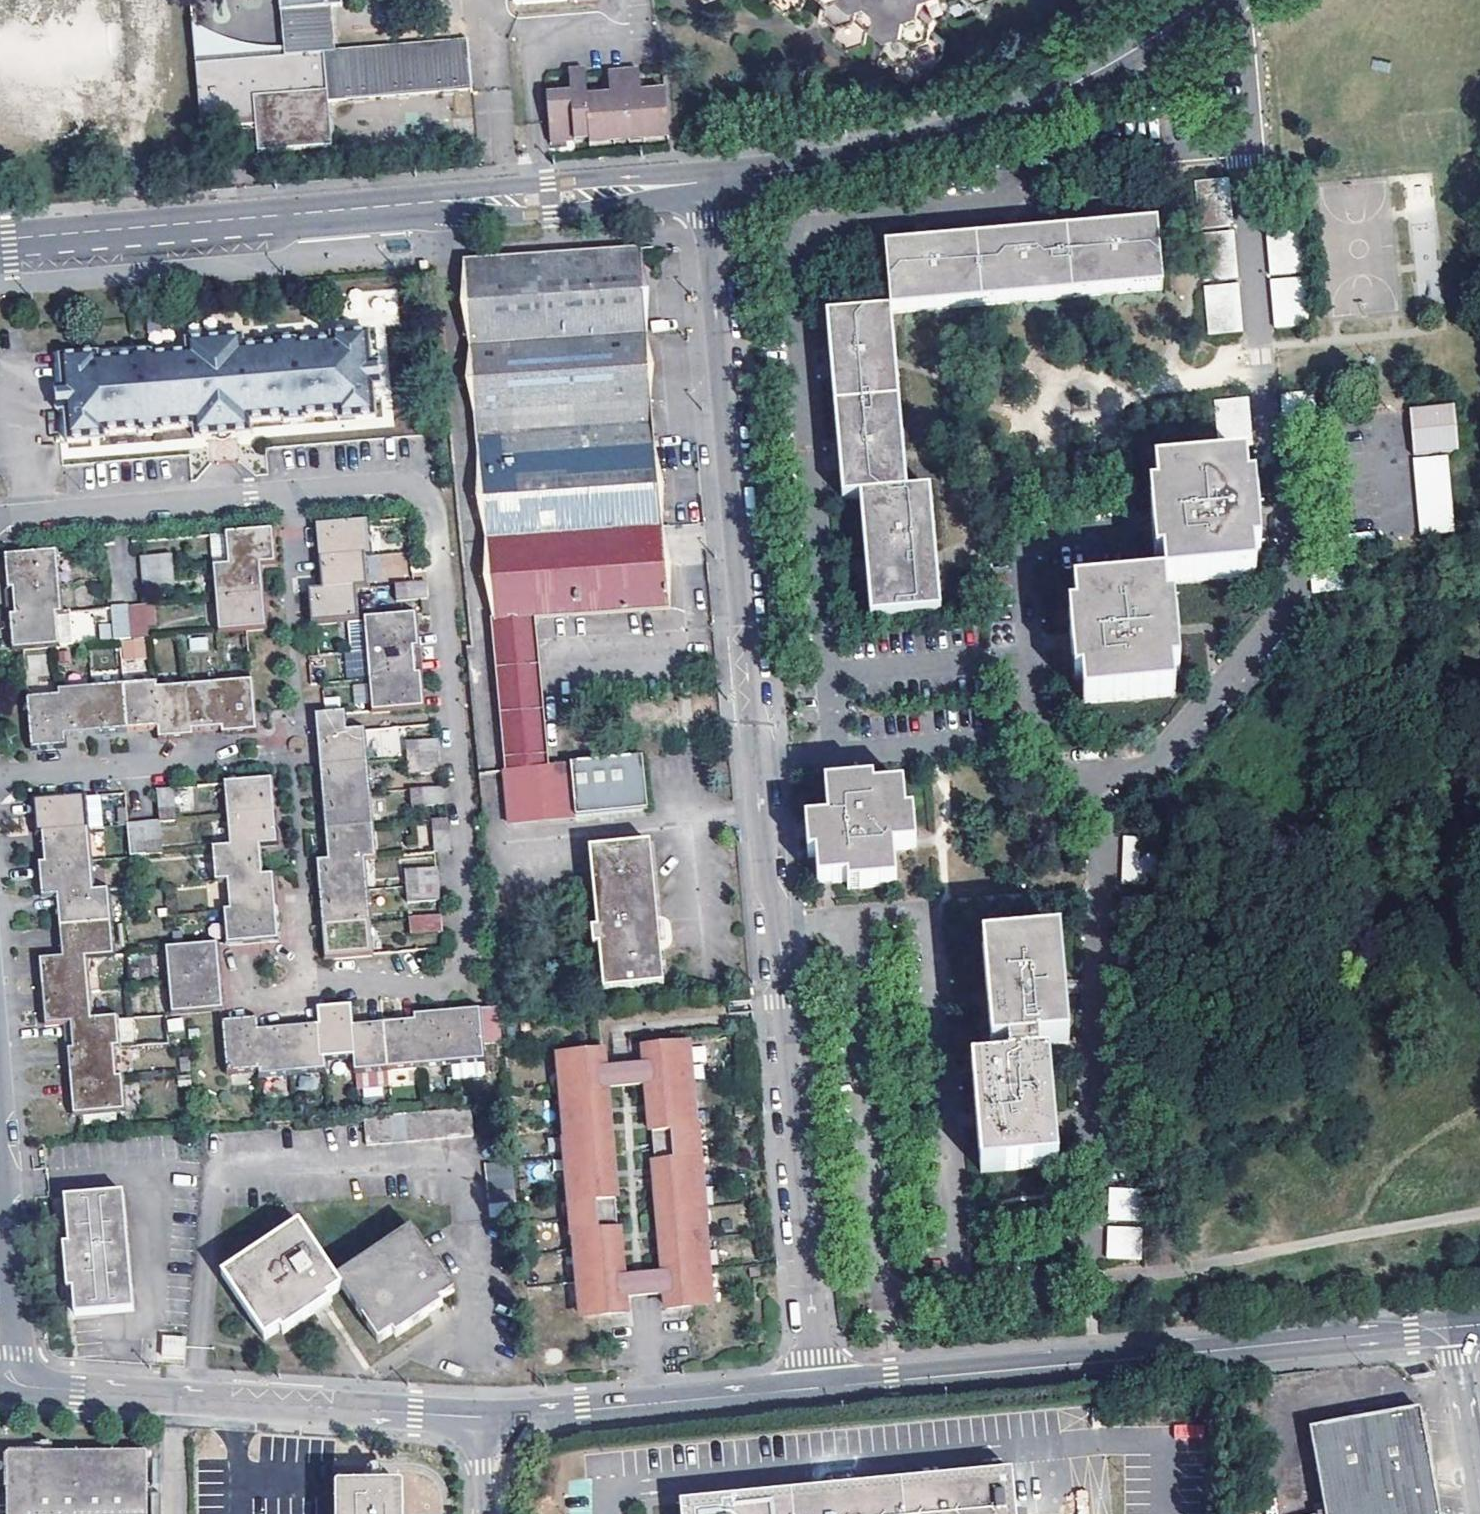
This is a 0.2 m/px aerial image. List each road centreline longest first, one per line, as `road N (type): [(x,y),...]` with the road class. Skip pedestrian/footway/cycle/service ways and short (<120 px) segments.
road 1 (residential): [(1221,0),(1238,31),(1266,434),(1280,474),(1292,594),(1284,620),(1155,759),(1101,788),(1089,1280),(964,1291)]
road 2 (residential): [(309,982),(438,988),(458,974),(470,931),(433,510),(400,485),(283,493)]
road 3 (residential): [(0,239),(709,178)]
road 4 (residential): [(1453,1327),(815,1389)]
road 5 (residential): [(709,178),(760,760)]
road 6 (residential): [(760,760),(1038,737),(1023,552),(1034,539),(1134,529)]
road 7 (residential): [(709,178),(860,159),(958,132),(1094,72),(1207,0)]
road 8 (residential): [(492,1416),(29,1387),(15,1377)]
road 9 (residential): [(779,925),(815,1389)]
road 10 (residential): [(852,919),(885,1299),(964,1291)]
road 11 (residential): [(964,1291),(934,934),(902,915),(852,919)]
road 12 (residential): [(815,1389),(492,1416)]
road 13 (residential): [(283,493),(0,521)]
road 14 (residential): [(240,761),(0,774)]
road 15 (residential): [(15,1377),(0,1159)]
road 16 (residential): [(760,760),(779,925)]
road 17 (residential): [(1479,1491),(1453,1327)]

